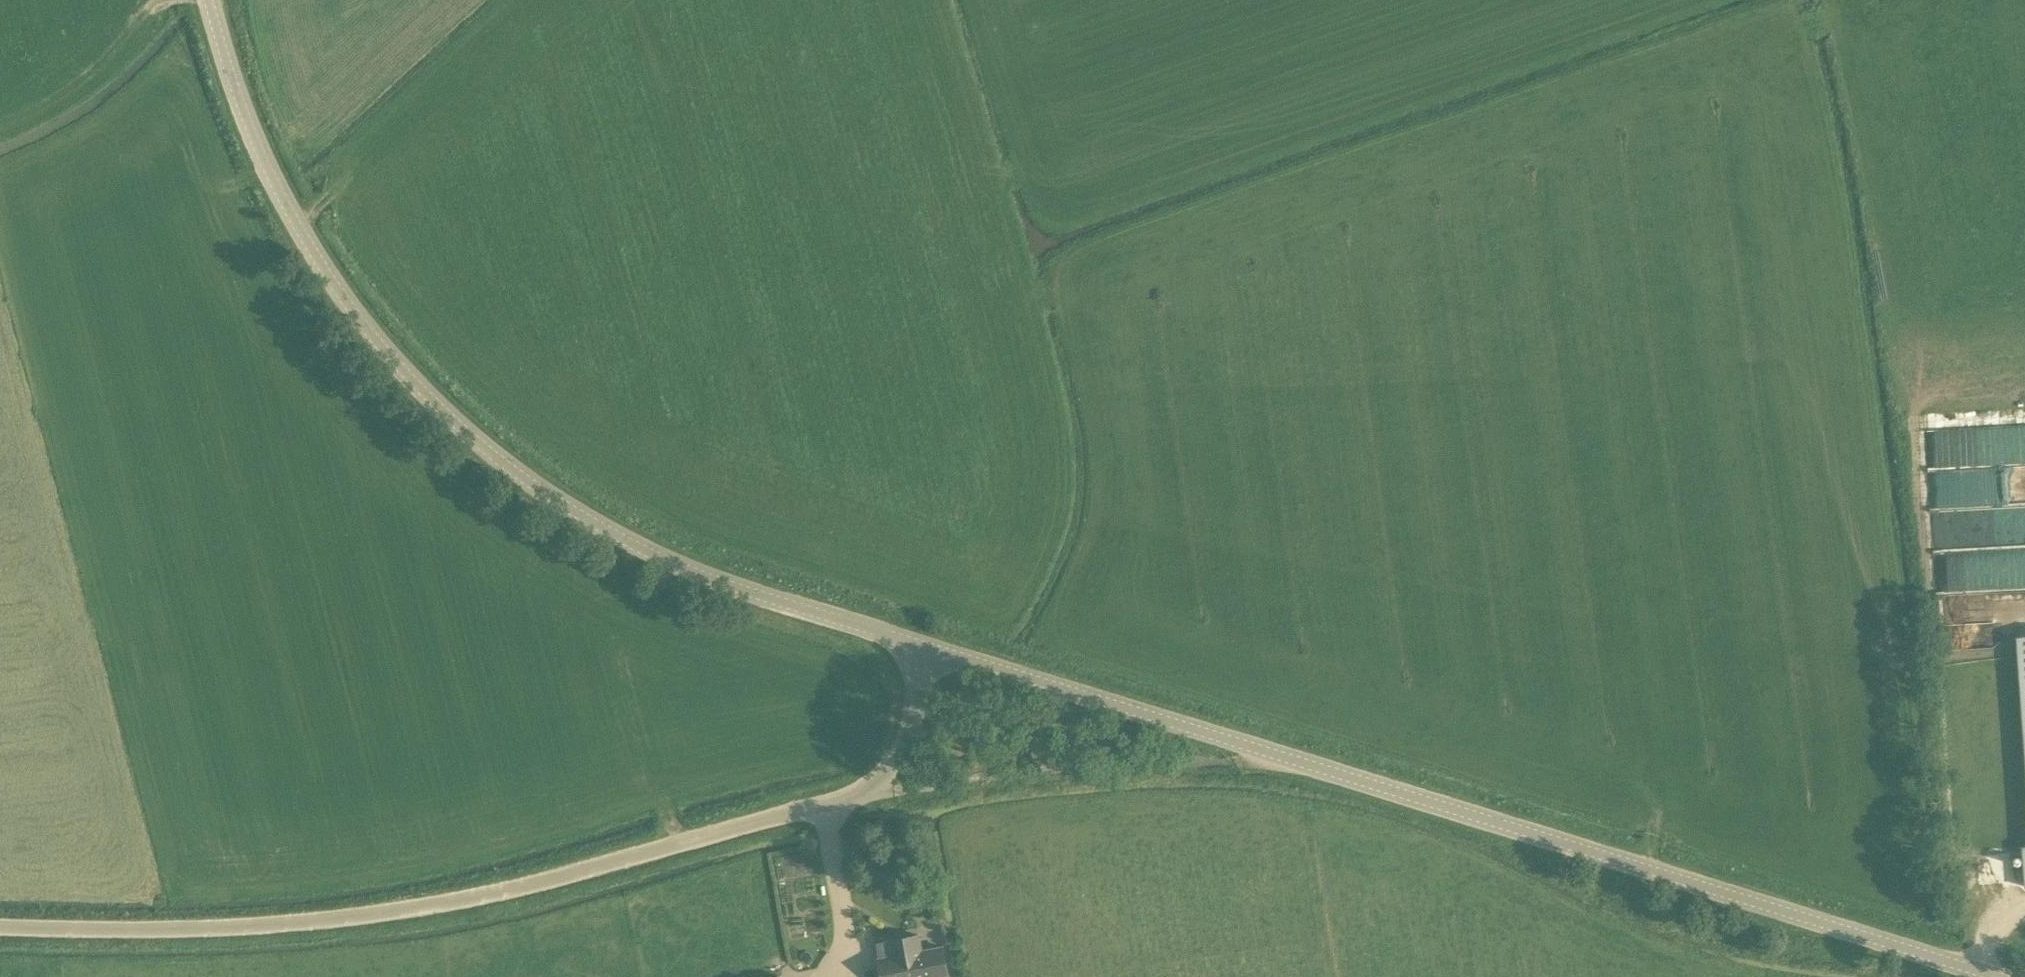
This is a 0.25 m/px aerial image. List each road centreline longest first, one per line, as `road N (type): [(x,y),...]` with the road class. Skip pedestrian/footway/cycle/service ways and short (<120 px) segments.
road 1 (tertiary): [(1962,976),(917,649)]
road 2 (unclassified): [(0,951),(72,956),(331,943),(471,925),(843,814),(906,747),(917,649)]
road 3 (tertiary): [(917,649),(711,587),(581,525),(436,409),(356,320),(298,231),(209,0)]

